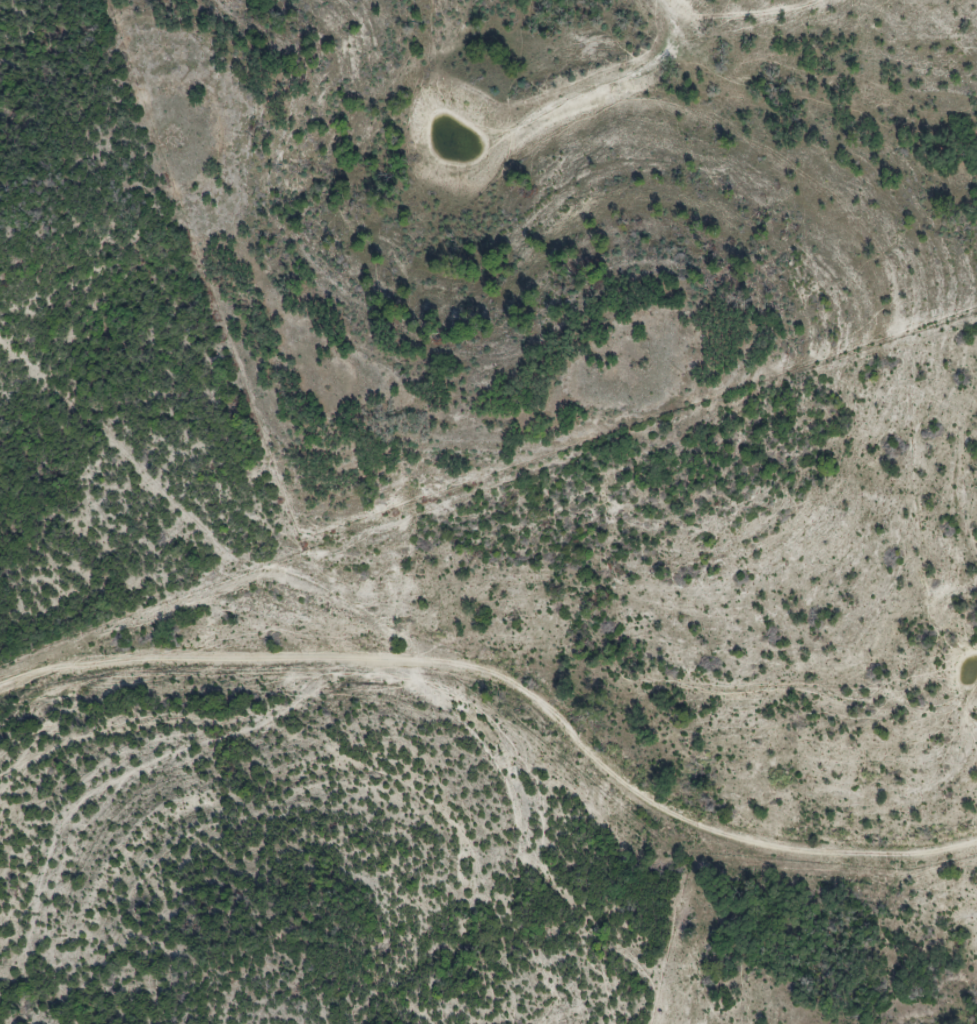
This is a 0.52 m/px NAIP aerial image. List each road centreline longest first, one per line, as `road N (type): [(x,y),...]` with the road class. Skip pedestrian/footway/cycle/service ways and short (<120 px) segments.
road 1 (track): [(0,681),(33,668),(423,660),(515,676),(613,771),(752,835),(862,848),(976,830)]

